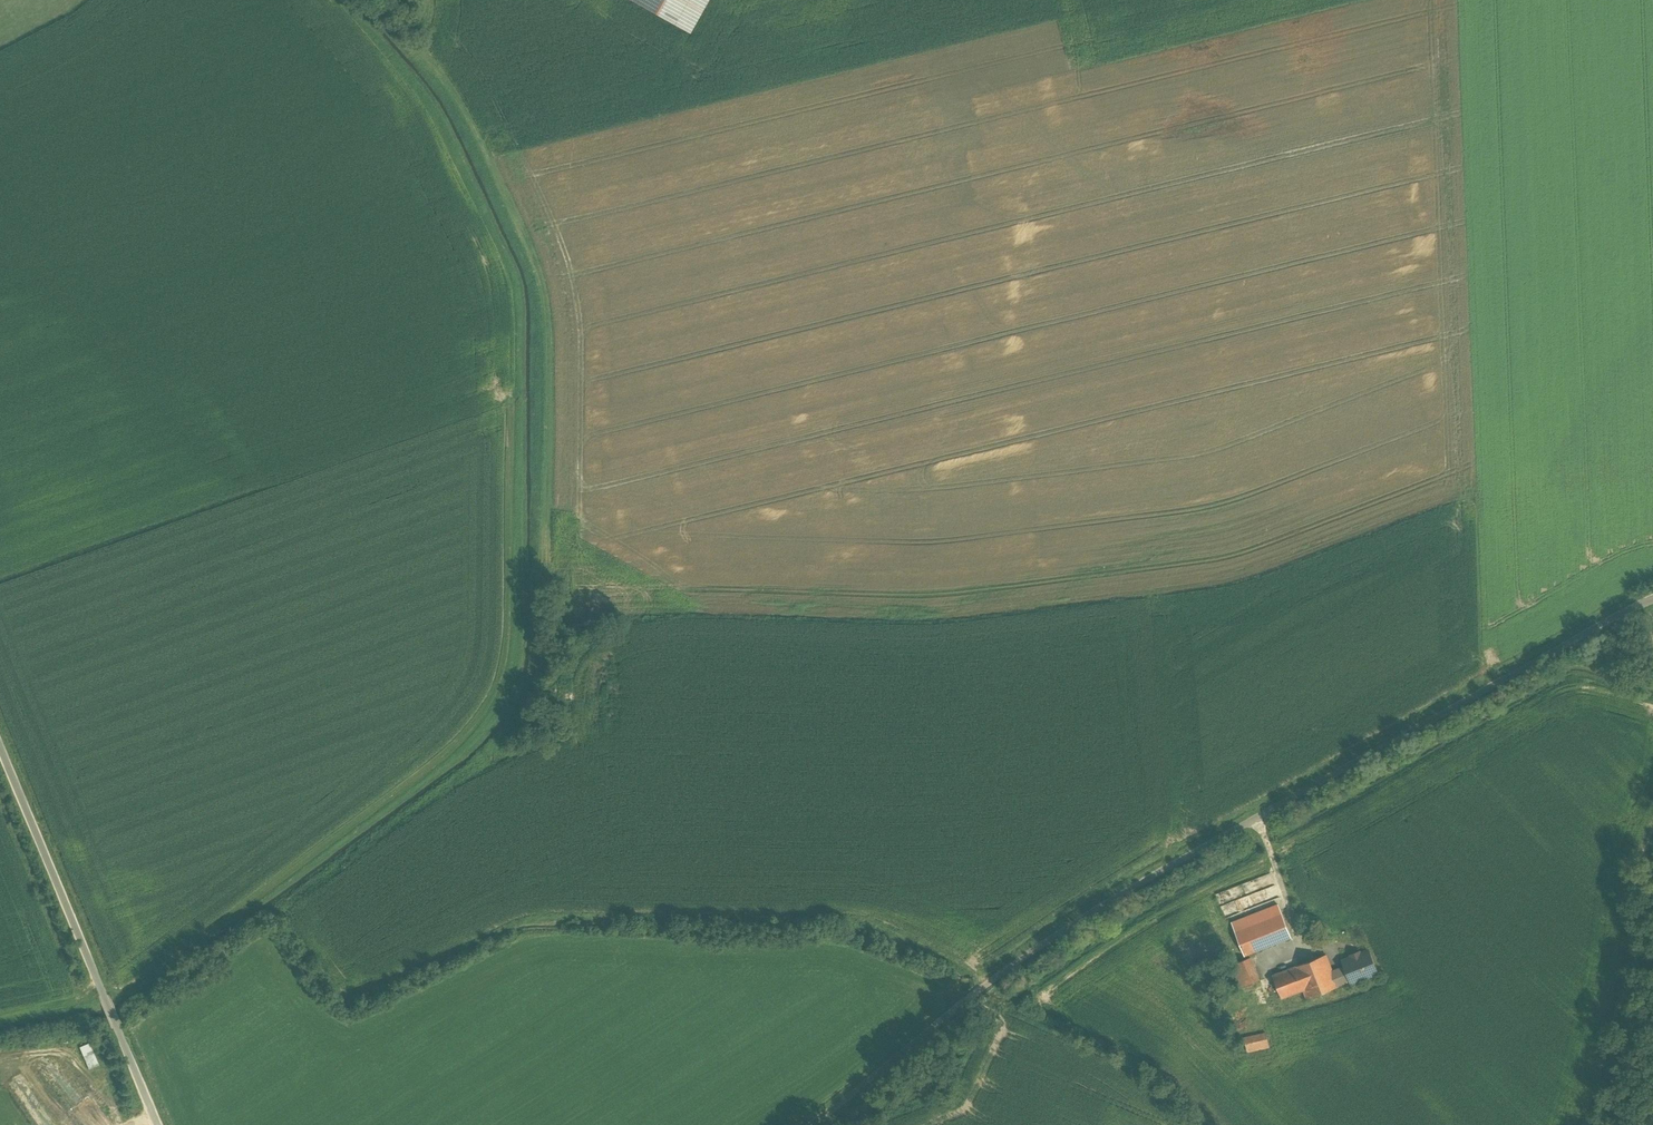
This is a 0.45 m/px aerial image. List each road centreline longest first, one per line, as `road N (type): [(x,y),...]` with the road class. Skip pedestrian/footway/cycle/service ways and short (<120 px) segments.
road 1 (unclassified): [(1652,596),(1086,917),(993,979),(814,1124)]
road 2 (unclassified): [(159,1124),(0,748)]

